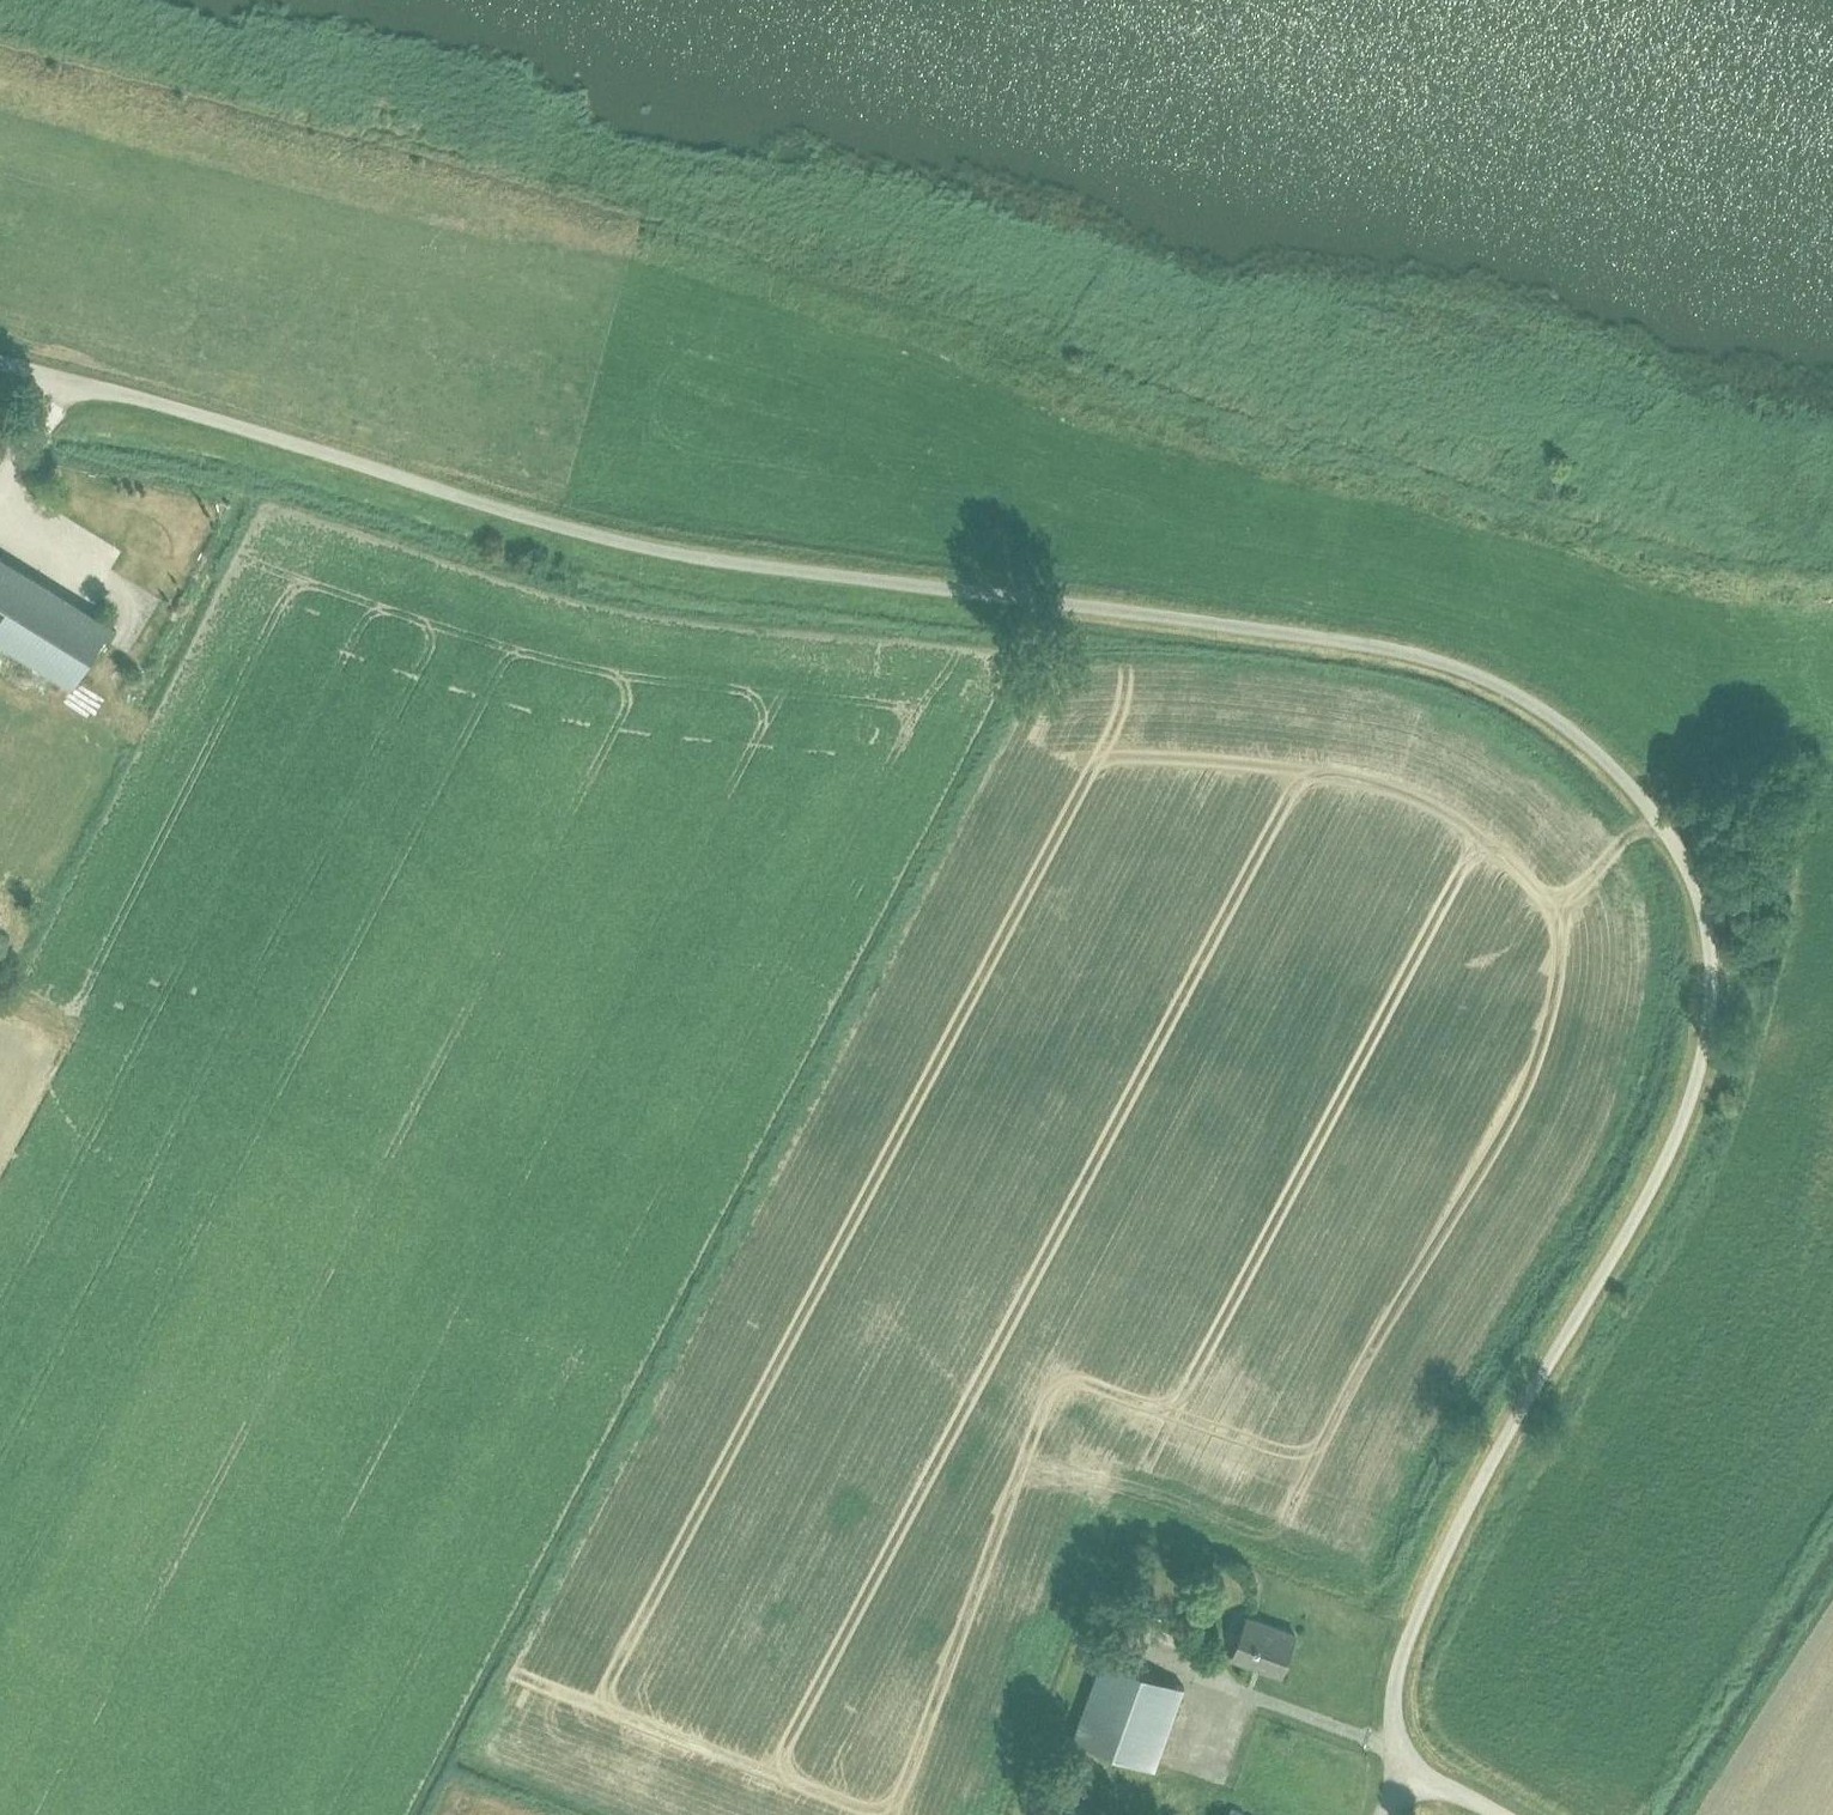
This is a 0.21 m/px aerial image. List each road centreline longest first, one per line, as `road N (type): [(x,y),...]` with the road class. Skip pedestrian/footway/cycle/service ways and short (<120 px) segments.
road 1 (unclassified): [(1406,1771),(1392,1718),(1408,1638),(1478,1487),(1654,1180),(1702,1063),(1711,991),(1703,913),(1671,840),(1624,779),(1528,701),(1424,657),(656,550),(0,364)]

